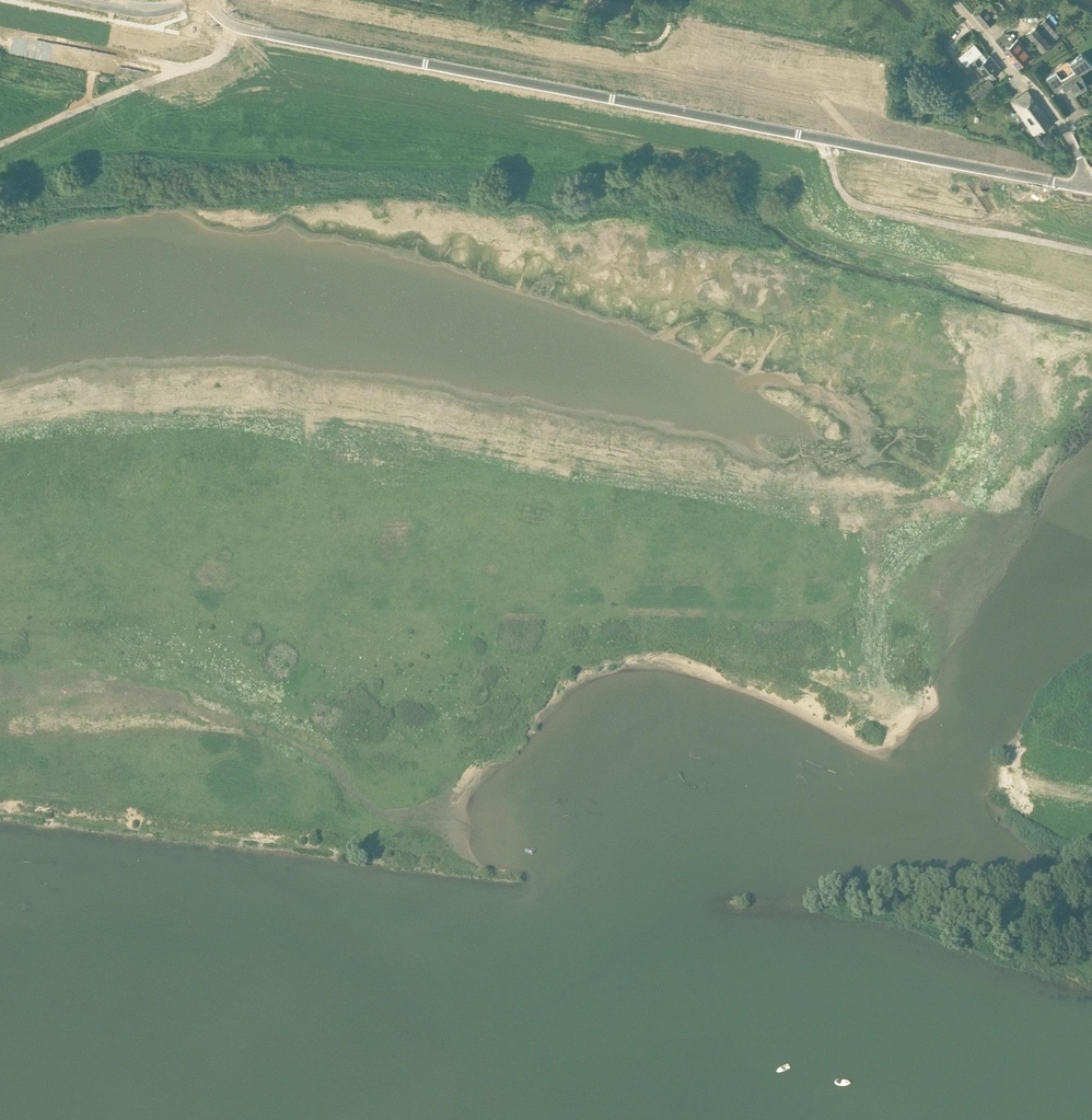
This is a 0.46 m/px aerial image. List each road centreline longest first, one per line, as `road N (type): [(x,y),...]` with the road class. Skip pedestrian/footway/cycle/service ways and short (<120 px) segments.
road 1 (unclassified): [(1081,185),(246,30),(205,0)]
road 2 (track): [(0,146),(216,54),(237,27)]
road 3 (unclassified): [(953,0),(1064,130),(1081,185)]
road 4 (track): [(182,69),(18,35)]

